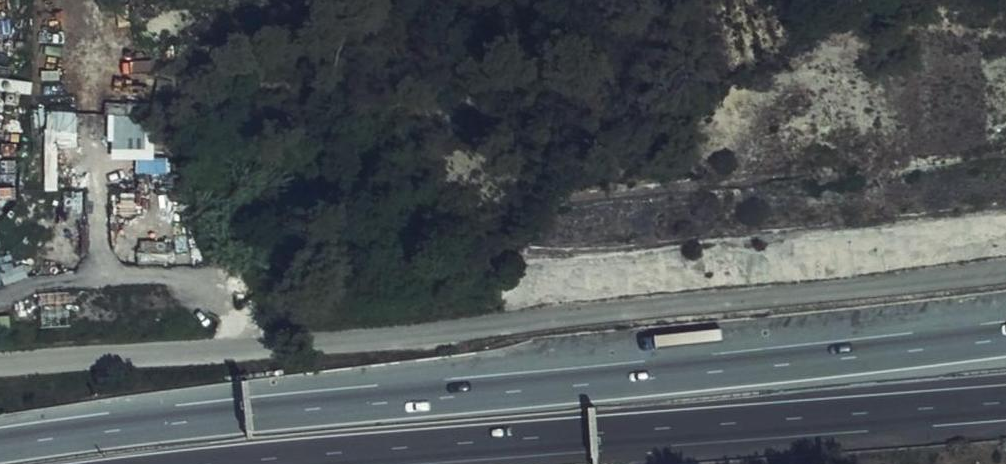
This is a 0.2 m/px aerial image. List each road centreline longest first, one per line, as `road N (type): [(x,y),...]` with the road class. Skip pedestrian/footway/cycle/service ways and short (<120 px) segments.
road 1 (motorway): [(1005,339),(0,446)]
road 2 (residential): [(1005,272),(0,369)]
road 3 (motorway): [(230,463),(1005,402)]

